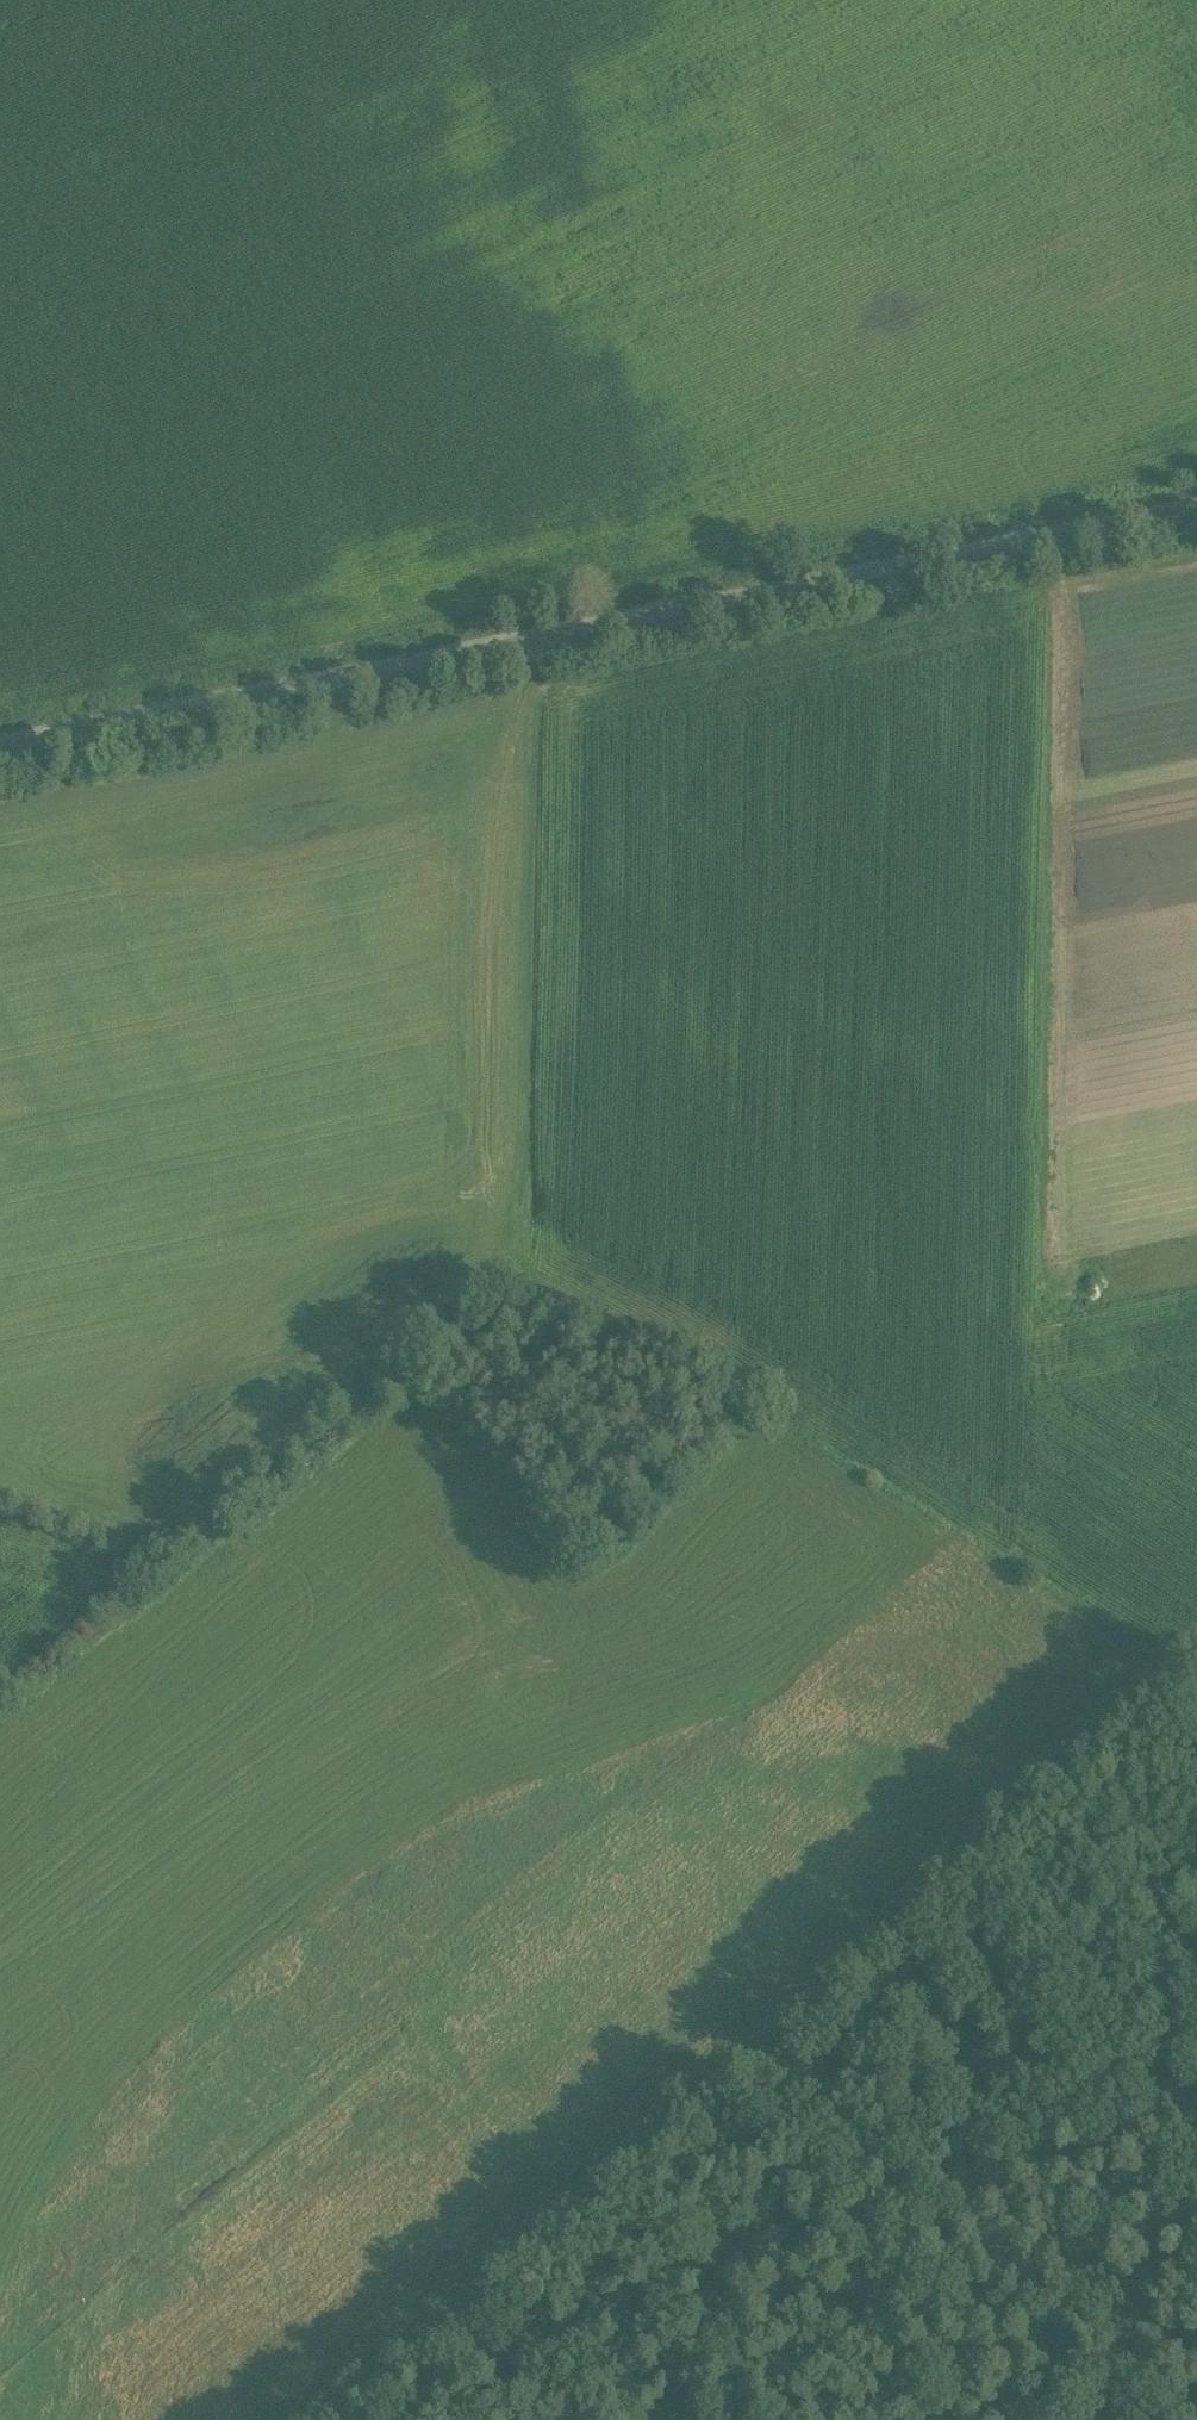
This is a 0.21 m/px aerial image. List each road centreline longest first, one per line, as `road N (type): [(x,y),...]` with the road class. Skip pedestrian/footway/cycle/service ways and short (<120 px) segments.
road 1 (unclassified): [(0,734),(1196,502)]

